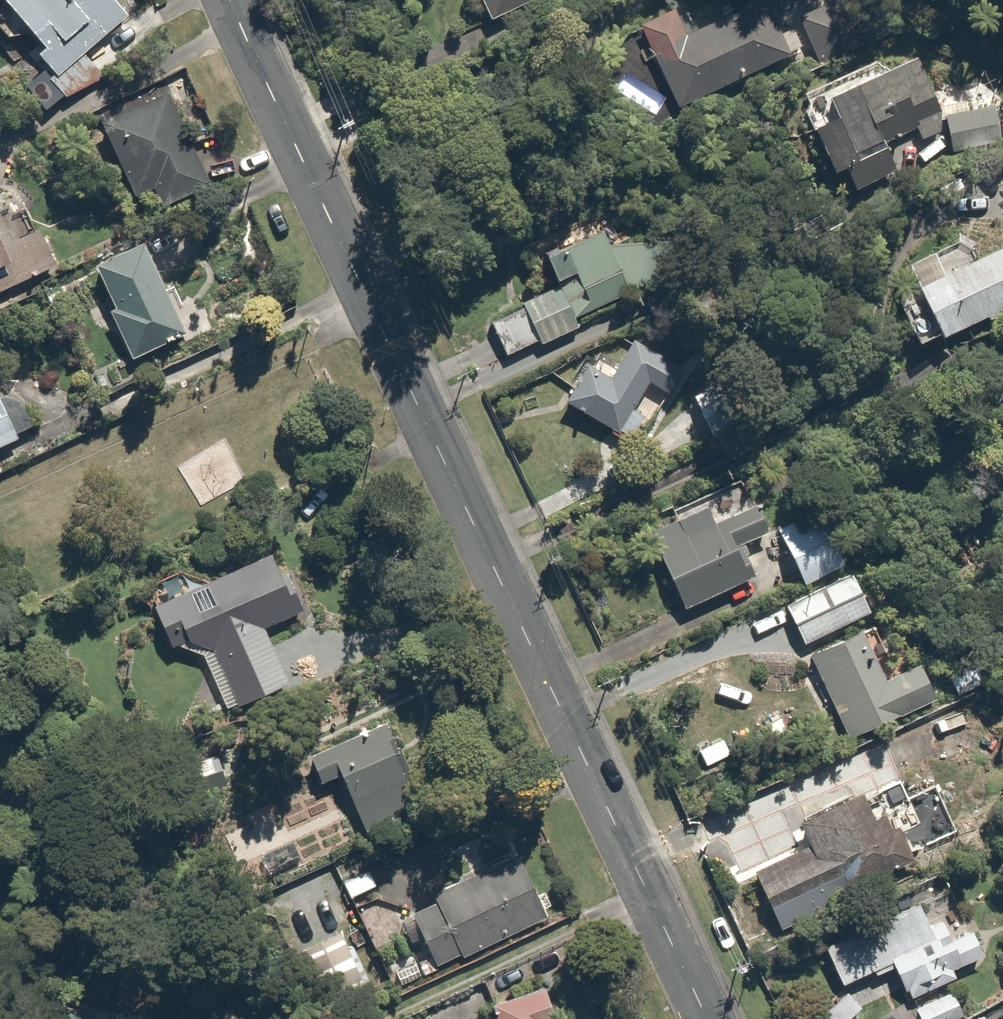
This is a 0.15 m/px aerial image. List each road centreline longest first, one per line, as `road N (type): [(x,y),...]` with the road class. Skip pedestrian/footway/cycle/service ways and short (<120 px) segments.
road 1 (residential): [(230,0),(708,1018)]

